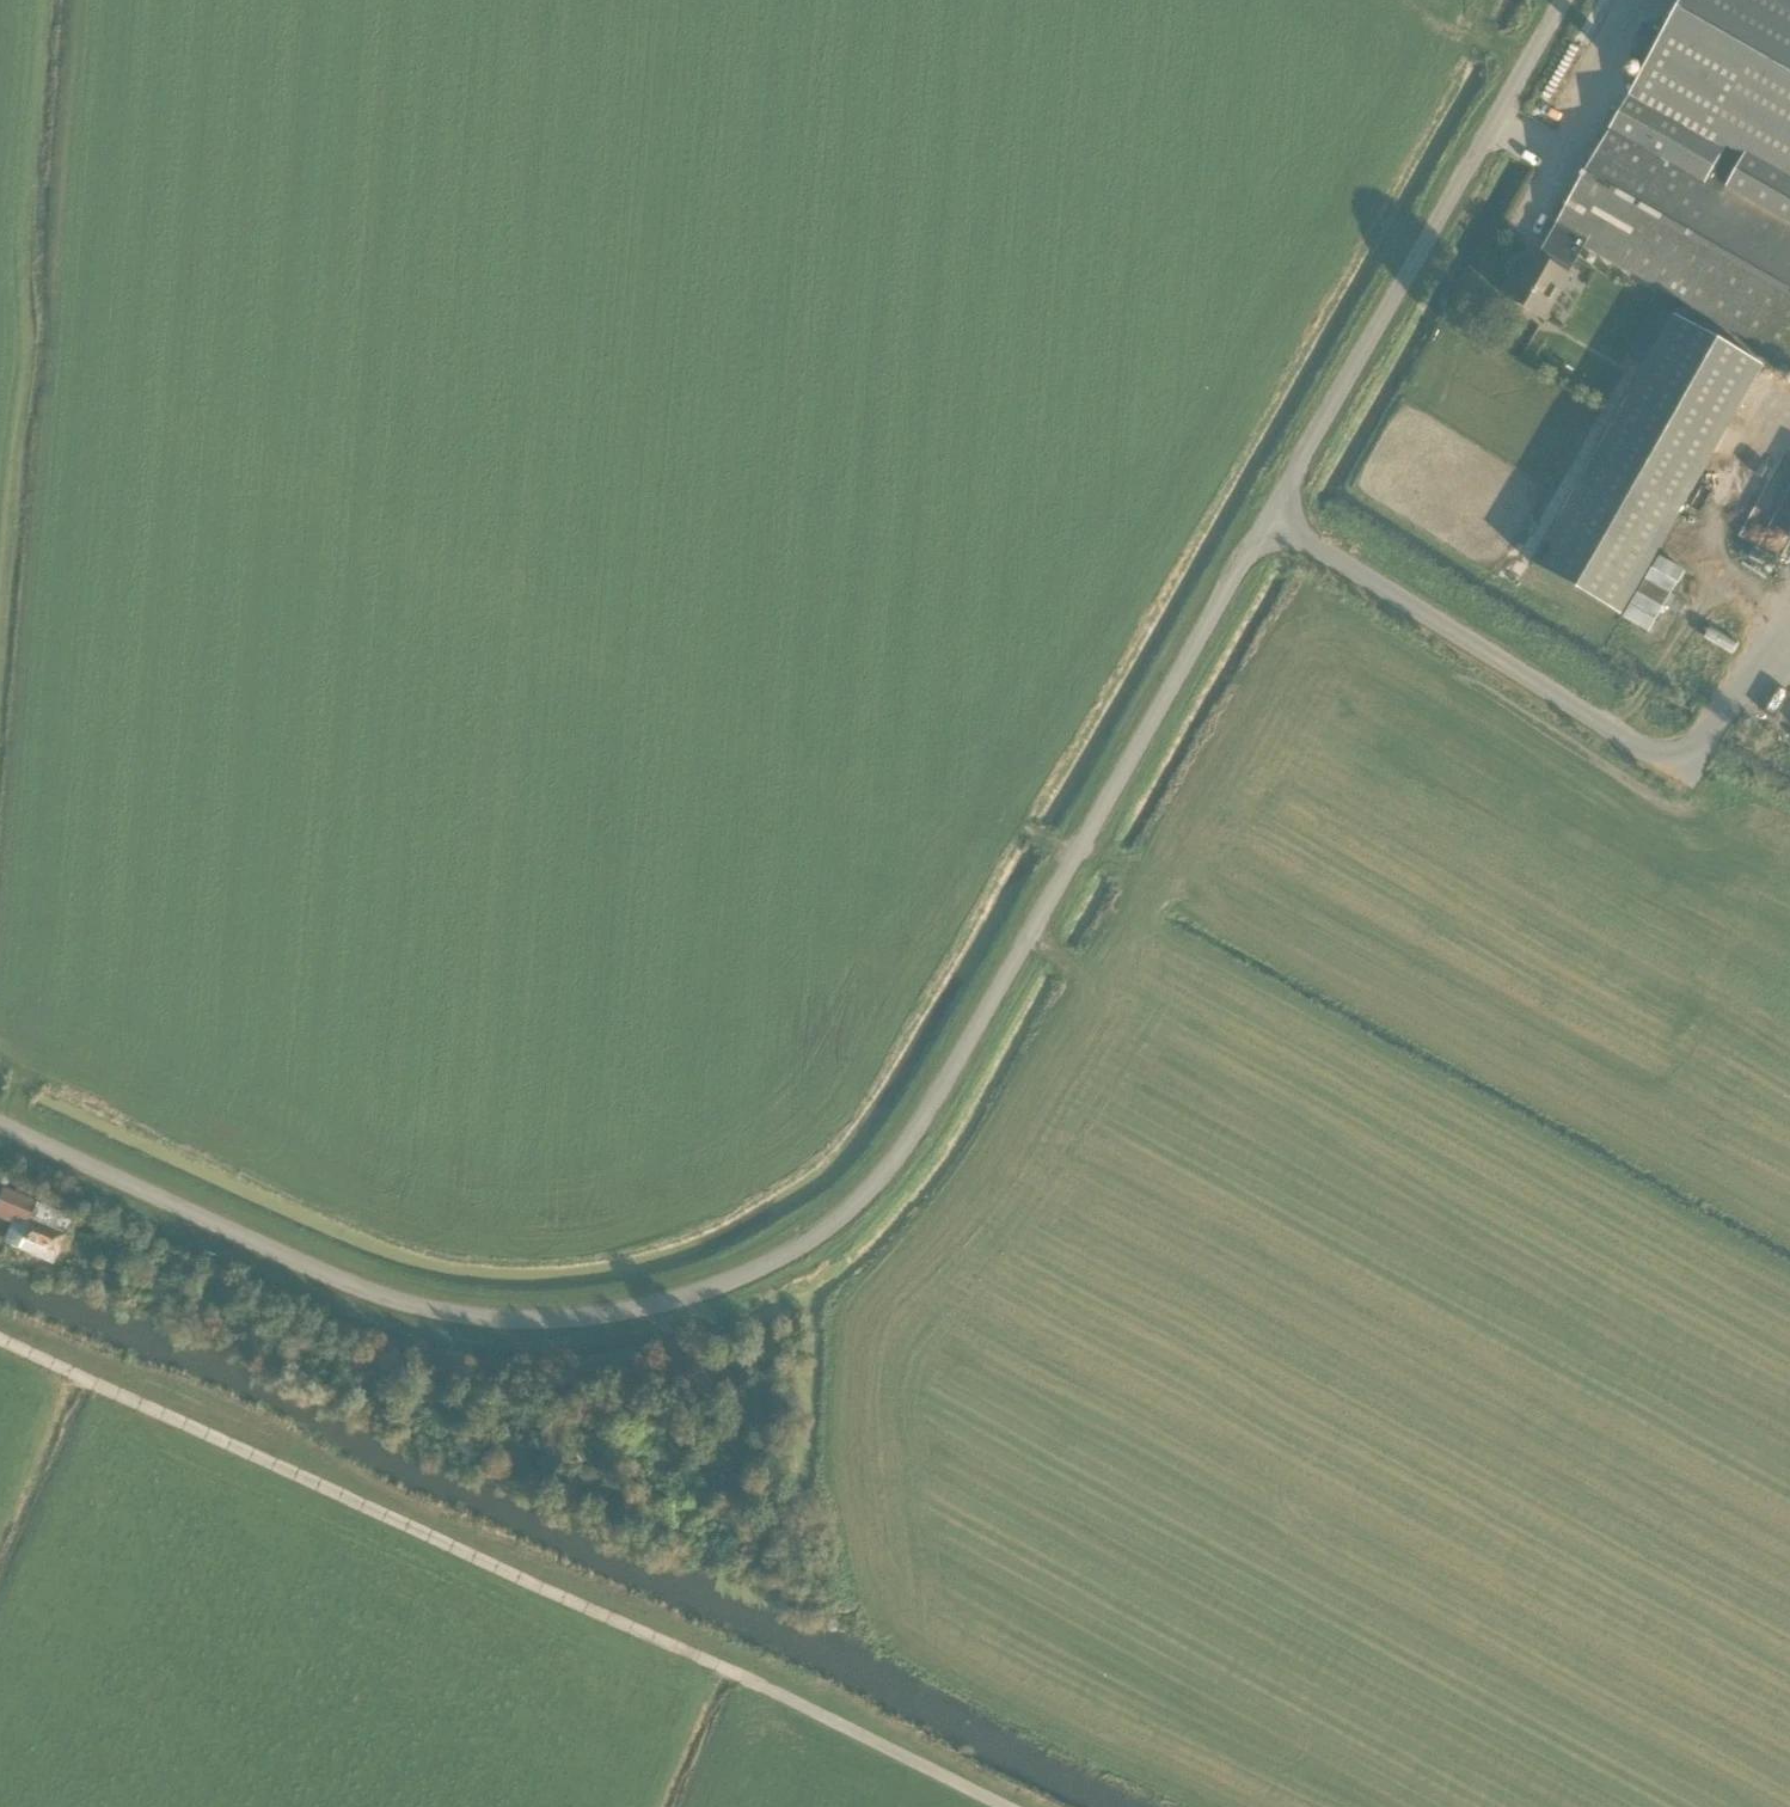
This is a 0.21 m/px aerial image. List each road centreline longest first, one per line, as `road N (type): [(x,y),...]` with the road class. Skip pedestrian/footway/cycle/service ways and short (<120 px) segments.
road 1 (unclassified): [(0,1133),(321,1284),(441,1322),(639,1322),(744,1289),(812,1251),(936,1114),(1571,0)]

